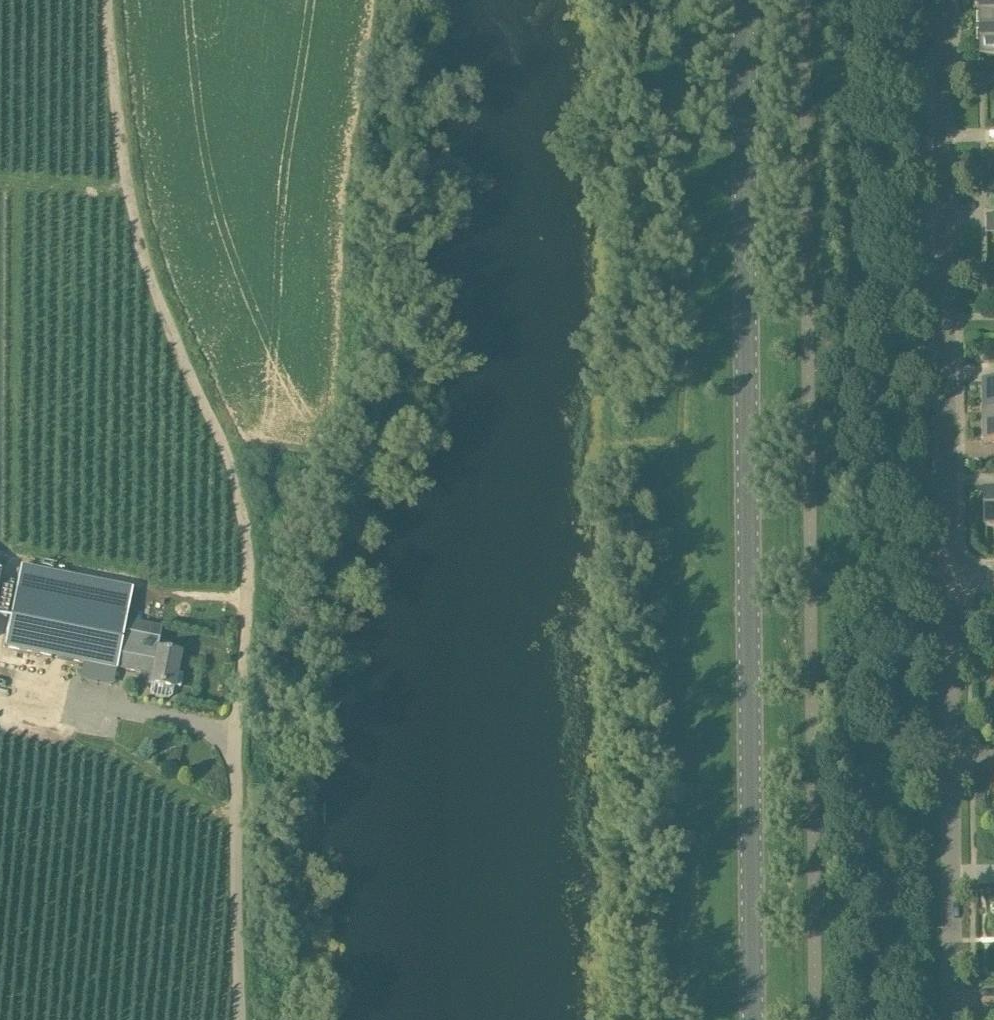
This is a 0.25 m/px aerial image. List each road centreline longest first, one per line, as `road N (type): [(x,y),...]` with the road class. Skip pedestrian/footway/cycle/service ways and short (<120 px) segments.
road 1 (secondary): [(753,1019),(744,0)]
road 2 (residential): [(948,577),(943,0)]
road 3 (residential): [(953,1019),(948,577)]

